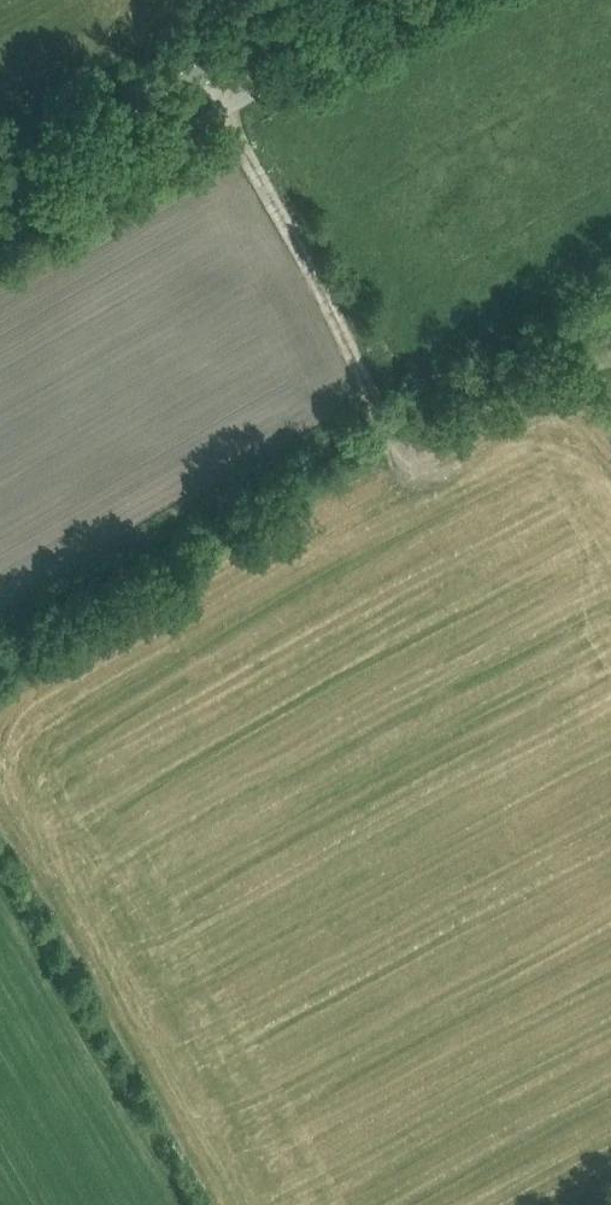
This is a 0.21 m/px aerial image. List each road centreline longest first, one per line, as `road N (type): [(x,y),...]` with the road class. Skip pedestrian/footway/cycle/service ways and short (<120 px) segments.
road 1 (secondary): [(0,189),(324,0)]

